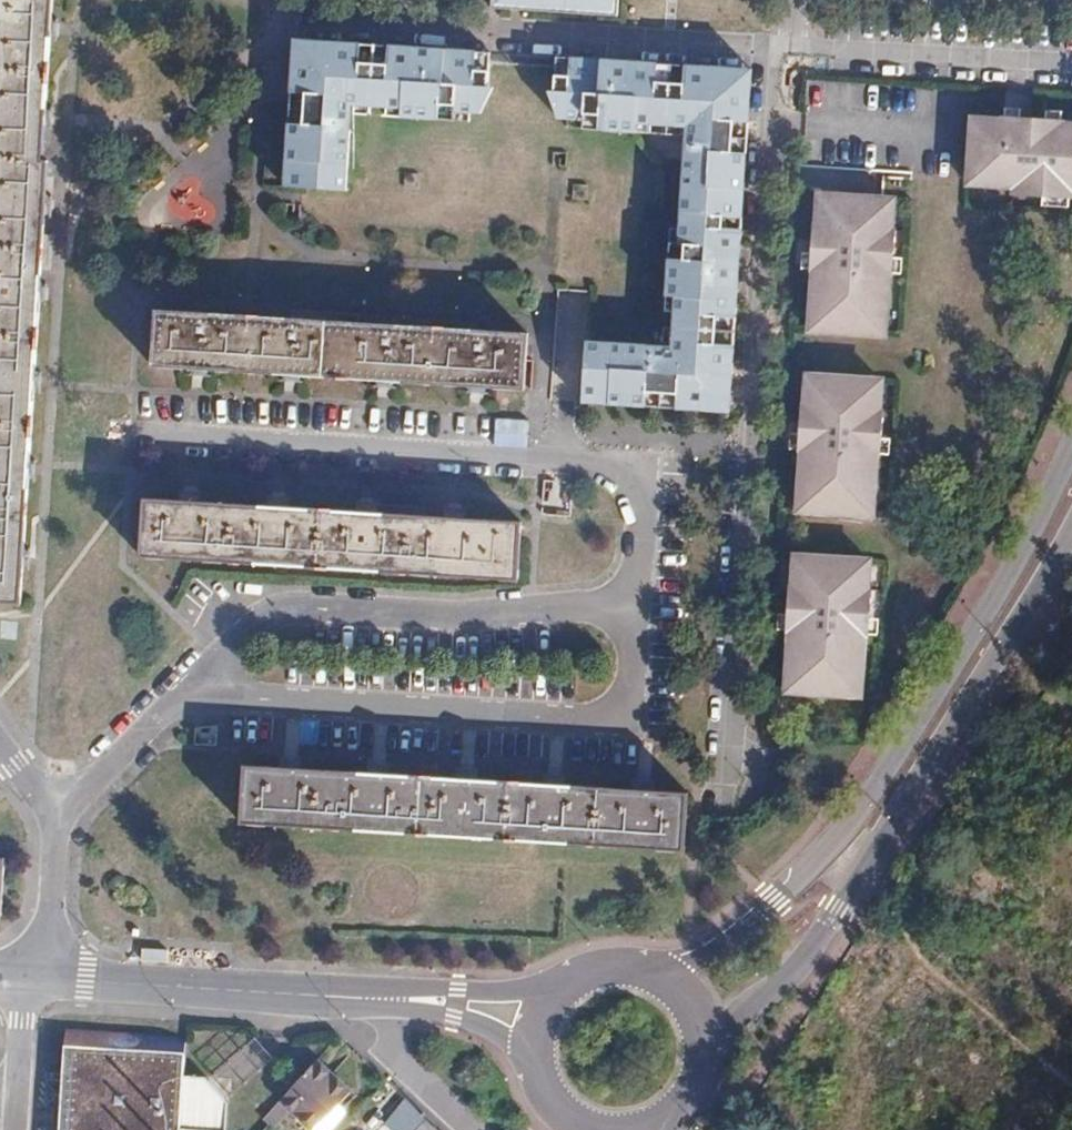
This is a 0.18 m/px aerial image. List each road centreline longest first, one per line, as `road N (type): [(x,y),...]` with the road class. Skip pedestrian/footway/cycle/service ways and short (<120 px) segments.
road 1 (residential): [(792,53),(729,772)]
road 2 (tertiary): [(1071,439),(987,608),(858,809),(773,903),(692,964),(642,964)]
road 3 (tertiary): [(707,1042),(804,961),(1071,539)]
road 4 (residential): [(635,584),(643,521),(633,484),(604,460),(145,429)]
road 5 (residential): [(176,703),(604,725),(629,705),(635,584)]
road 6 (residential): [(635,584),(599,610),(488,621),(267,619),(176,703)]
road 7 (residential): [(792,53),(296,27)]
road 8 (tertiary): [(48,976),(348,997)]
road 9 (tertiary): [(577,972),(514,992),(457,987),(348,997)]
road 10 (tertiary): [(348,997),(382,1010),(453,1018),(532,1058)]
road 11 (residential): [(348,997),(391,1056),(471,1129)]
road 12 (residential): [(59,811),(48,976)]
road 13 (residential): [(59,811),(176,703)]
road 14 (residential): [(27,976),(18,1129)]

